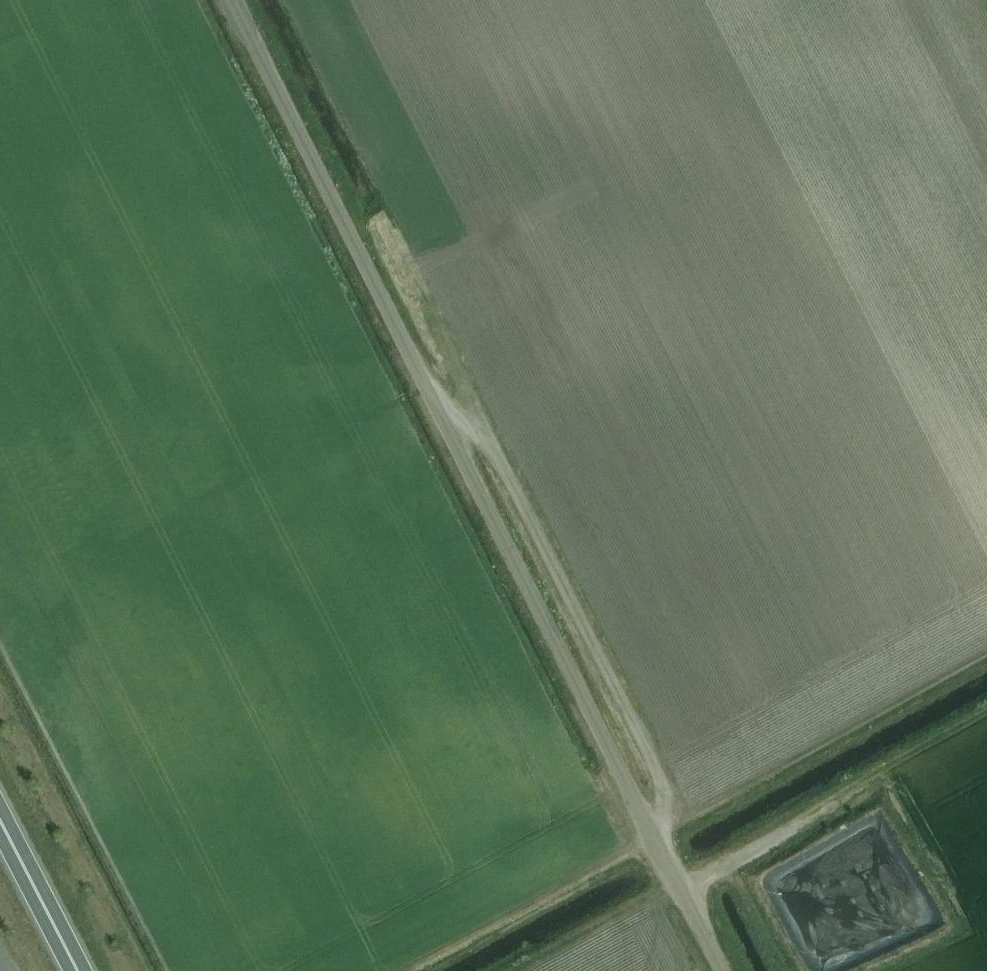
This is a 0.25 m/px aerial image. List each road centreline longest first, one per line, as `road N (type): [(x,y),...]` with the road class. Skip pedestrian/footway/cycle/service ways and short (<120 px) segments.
road 1 (unclassified): [(730,970),(232,0)]
road 2 (trunk): [(75,970),(0,827)]

